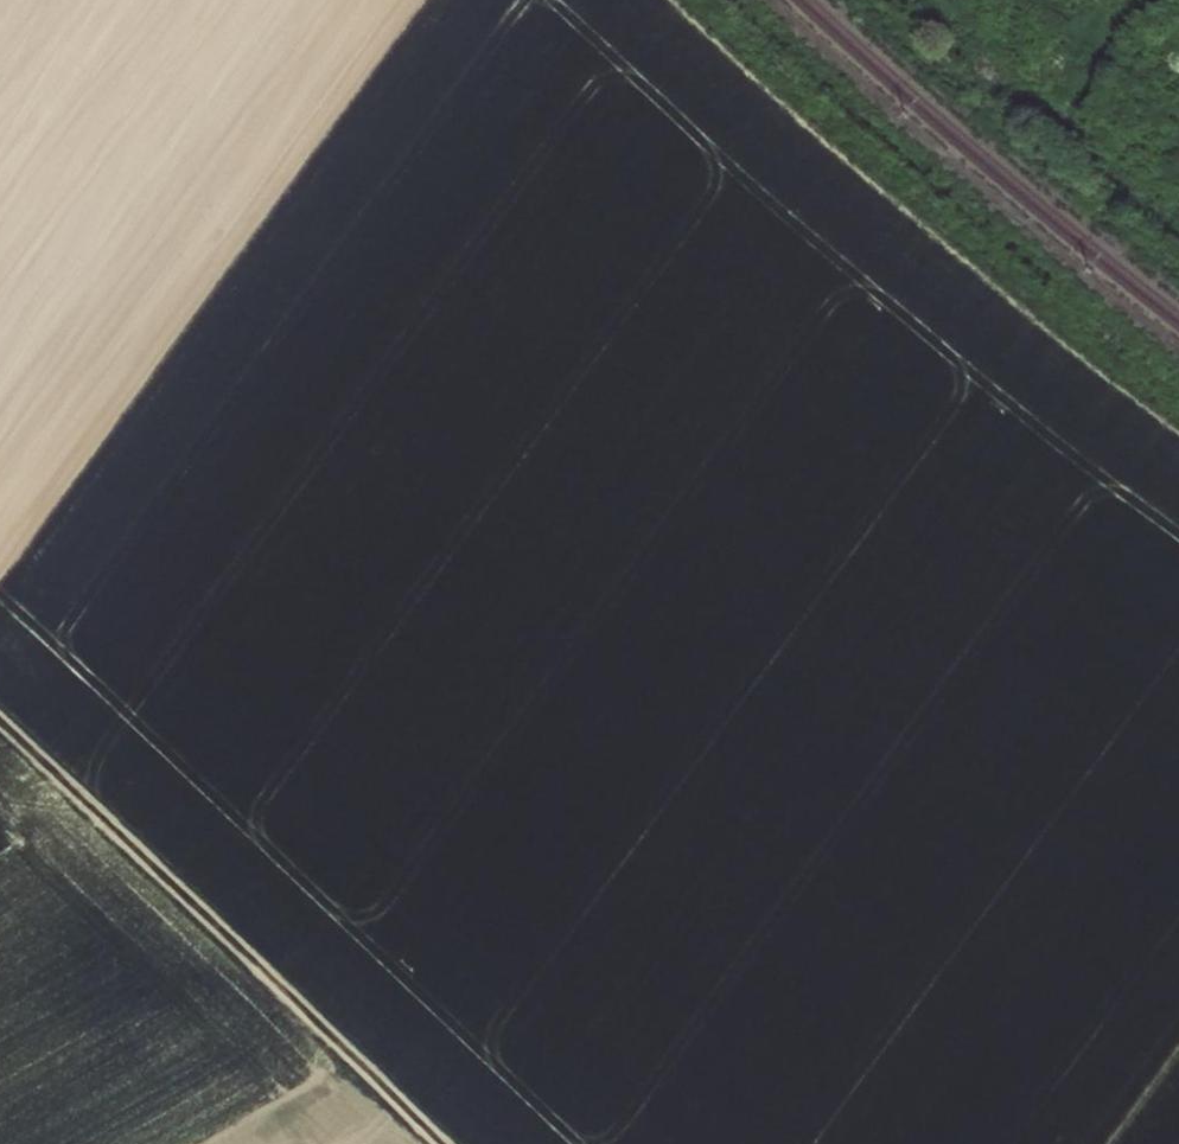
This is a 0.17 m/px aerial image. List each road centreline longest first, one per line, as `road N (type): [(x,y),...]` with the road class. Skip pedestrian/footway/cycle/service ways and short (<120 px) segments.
road 1 (track): [(436,1143),(0,732)]

